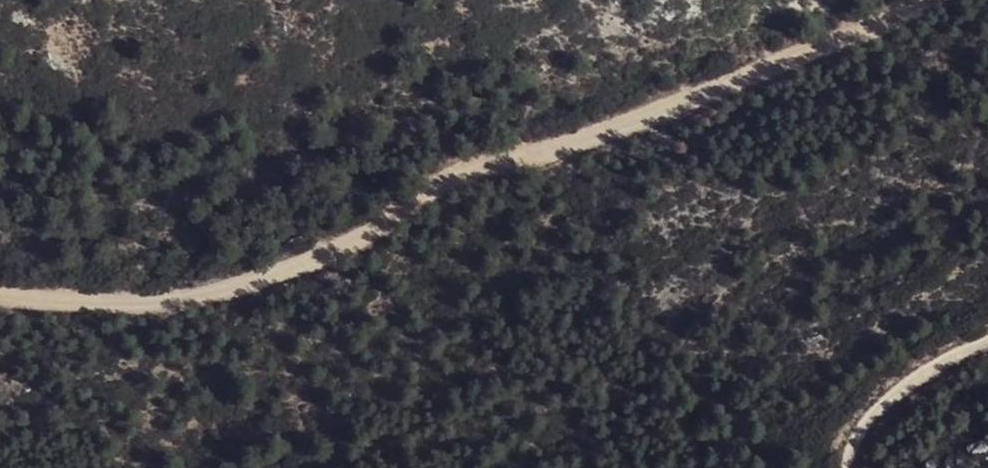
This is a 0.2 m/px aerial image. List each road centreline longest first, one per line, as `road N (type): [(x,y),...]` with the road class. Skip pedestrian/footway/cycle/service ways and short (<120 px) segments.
road 1 (track): [(0,303),(82,318),(246,288),(380,222),(455,167),(590,139),(924,0)]
road 2 (track): [(987,346),(871,417),(849,467)]

